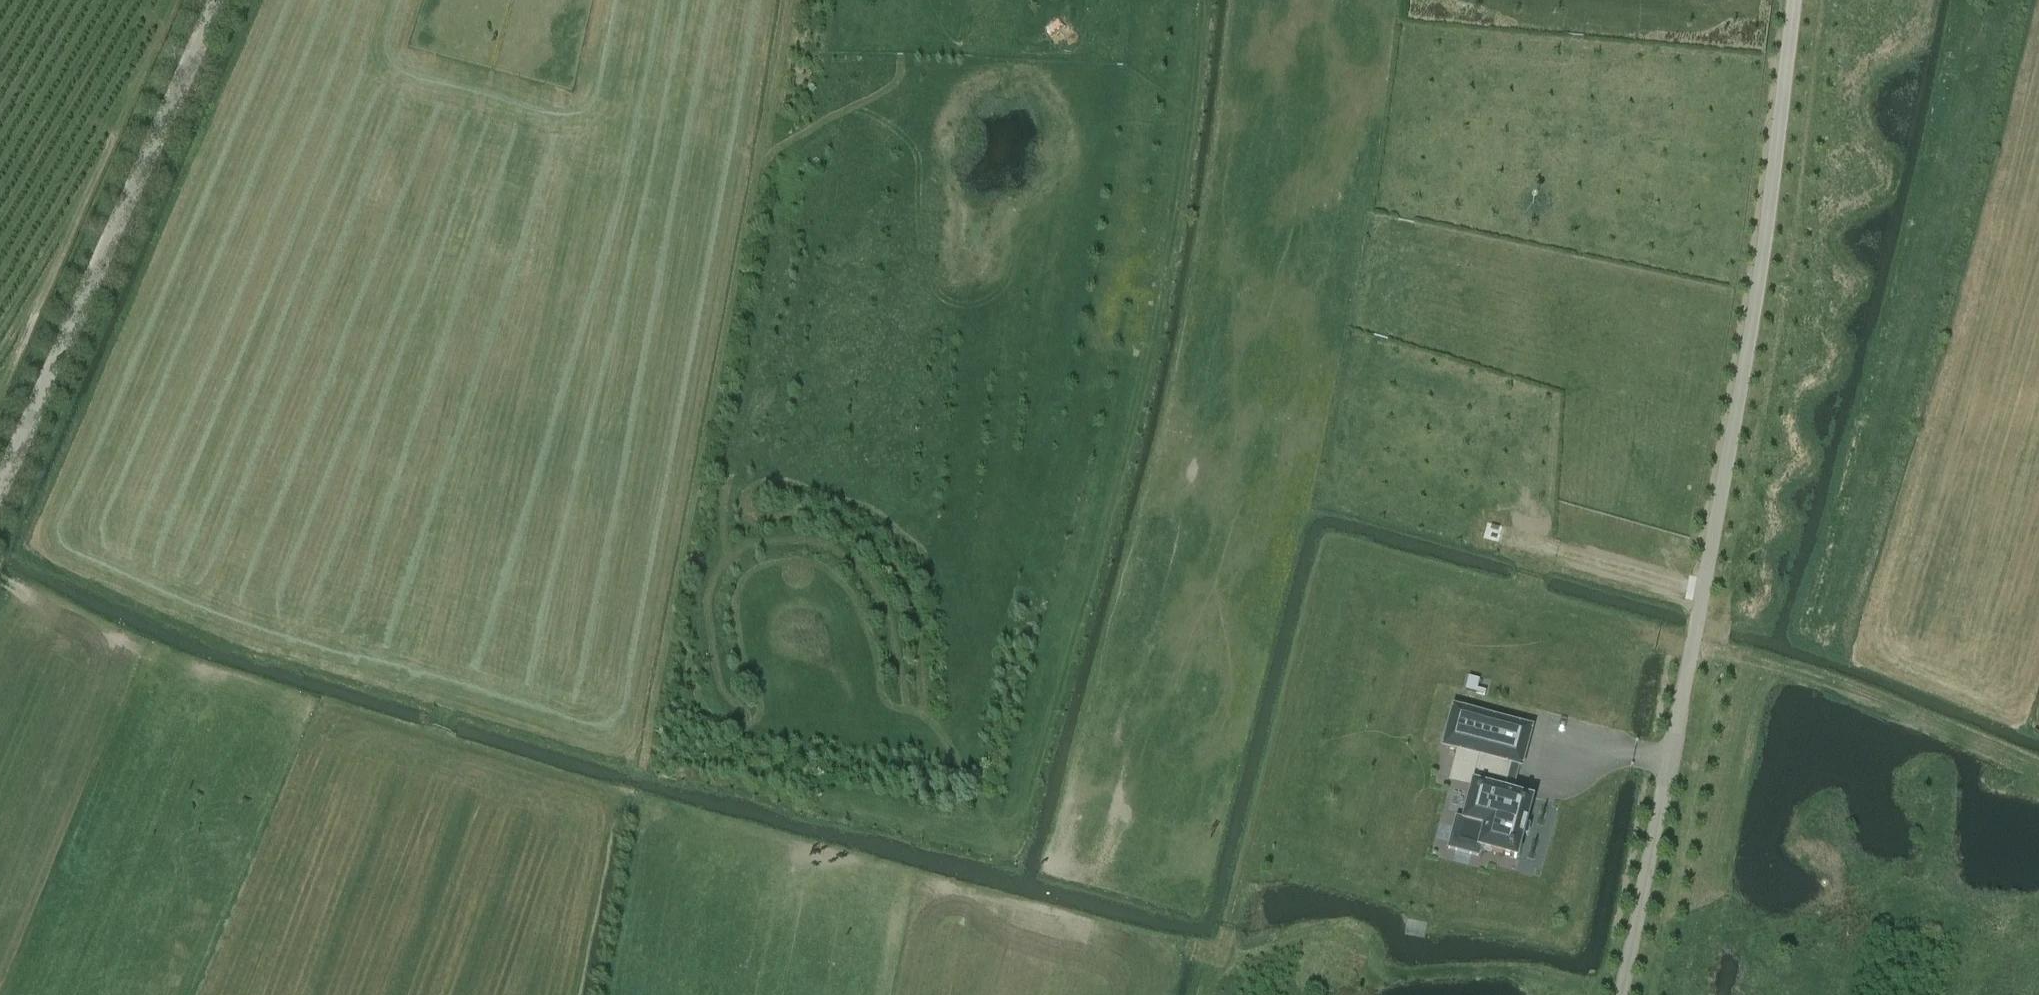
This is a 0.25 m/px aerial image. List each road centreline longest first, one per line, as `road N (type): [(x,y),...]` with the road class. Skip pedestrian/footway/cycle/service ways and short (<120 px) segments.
road 1 (unclassified): [(1622,994),(1752,334),(1794,0)]
road 2 (unclassified): [(213,0),(0,490)]

